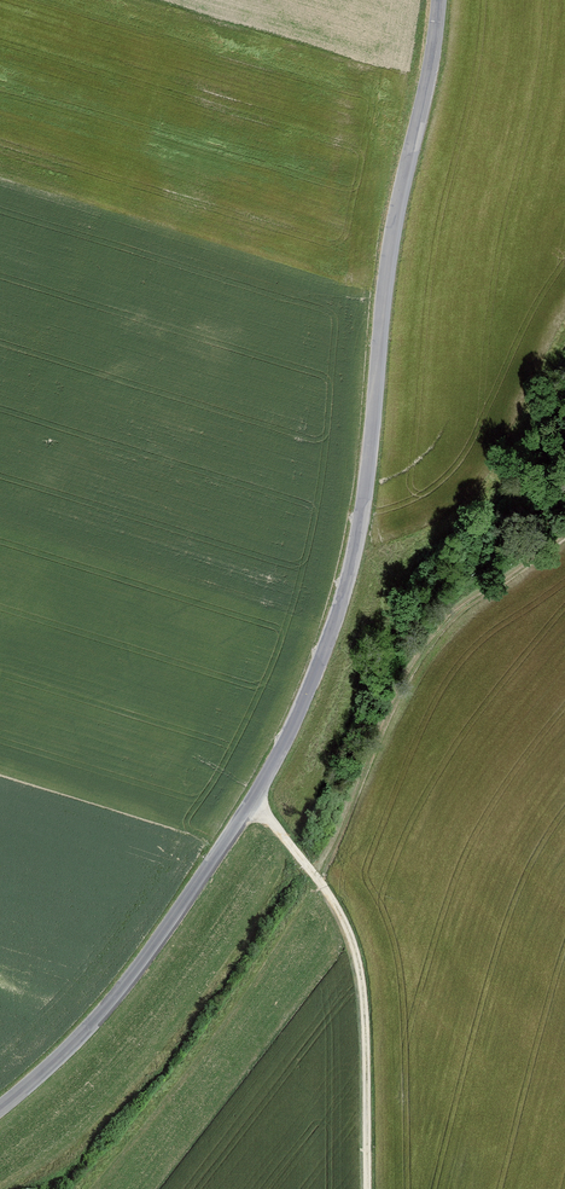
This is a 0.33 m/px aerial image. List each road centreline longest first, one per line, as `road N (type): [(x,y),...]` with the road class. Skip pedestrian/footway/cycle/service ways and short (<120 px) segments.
road 1 (tertiary): [(439,0),(386,241),(362,508),(325,657),(255,800),(185,901),(64,1047),(0,1101)]
road 2 (track): [(564,533),(474,604),(429,655),(386,721),(326,883)]
road 3 (track): [(368,1188),(361,963),(349,917),(255,800)]

